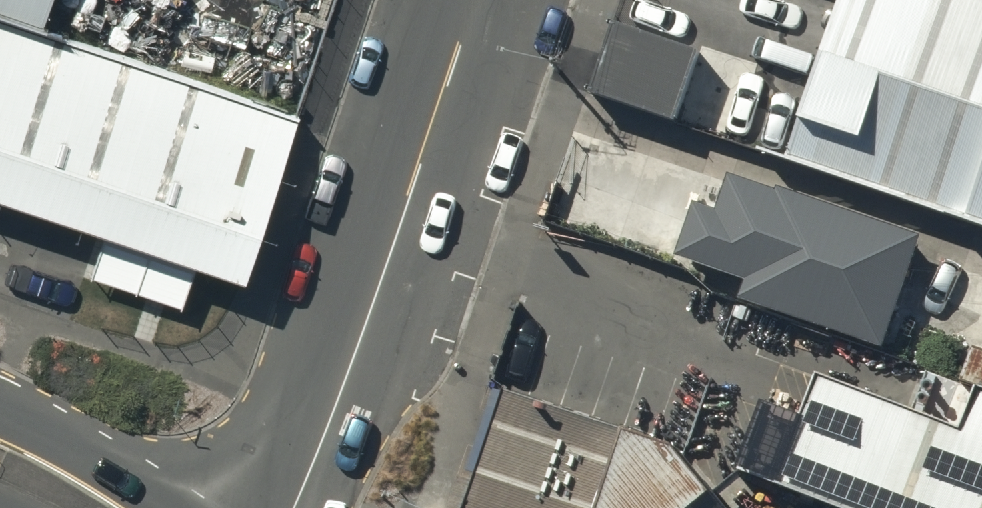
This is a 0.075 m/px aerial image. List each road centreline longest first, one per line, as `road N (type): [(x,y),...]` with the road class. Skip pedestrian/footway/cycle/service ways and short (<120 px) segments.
road 1 (tertiary): [(475,0),(294,507)]

